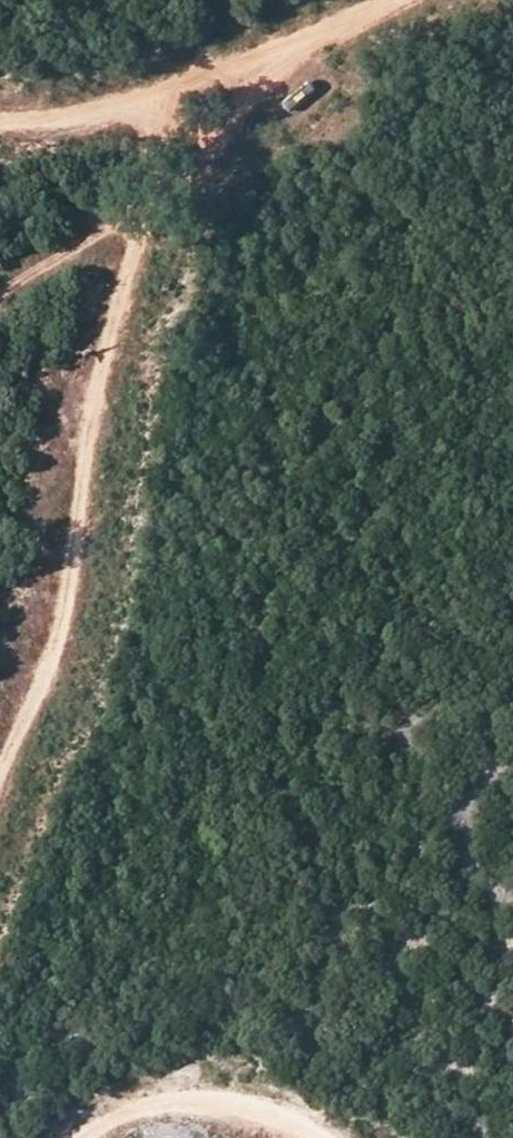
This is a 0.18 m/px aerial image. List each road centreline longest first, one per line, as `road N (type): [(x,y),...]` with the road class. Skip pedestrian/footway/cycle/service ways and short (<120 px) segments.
road 1 (track): [(260,65),(143,215),(109,339),(64,634),(0,772)]
road 2 (track): [(260,65),(134,104),(0,125)]
road 3 (track): [(95,1137),(162,1100),(214,1096),(325,1137)]
road 4 (track): [(0,306),(143,215)]
road 5 (track): [(395,0),(260,65)]

